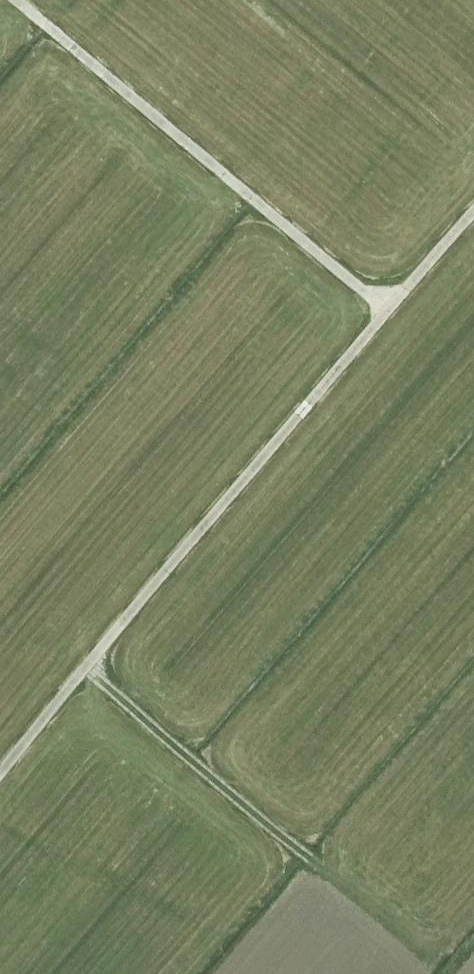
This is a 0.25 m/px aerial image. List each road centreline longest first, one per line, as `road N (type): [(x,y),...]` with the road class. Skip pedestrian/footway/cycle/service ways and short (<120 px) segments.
road 1 (track): [(0,773),(473,207)]
road 2 (track): [(398,293),(47,0)]
road 3 (track): [(308,854),(89,668)]

